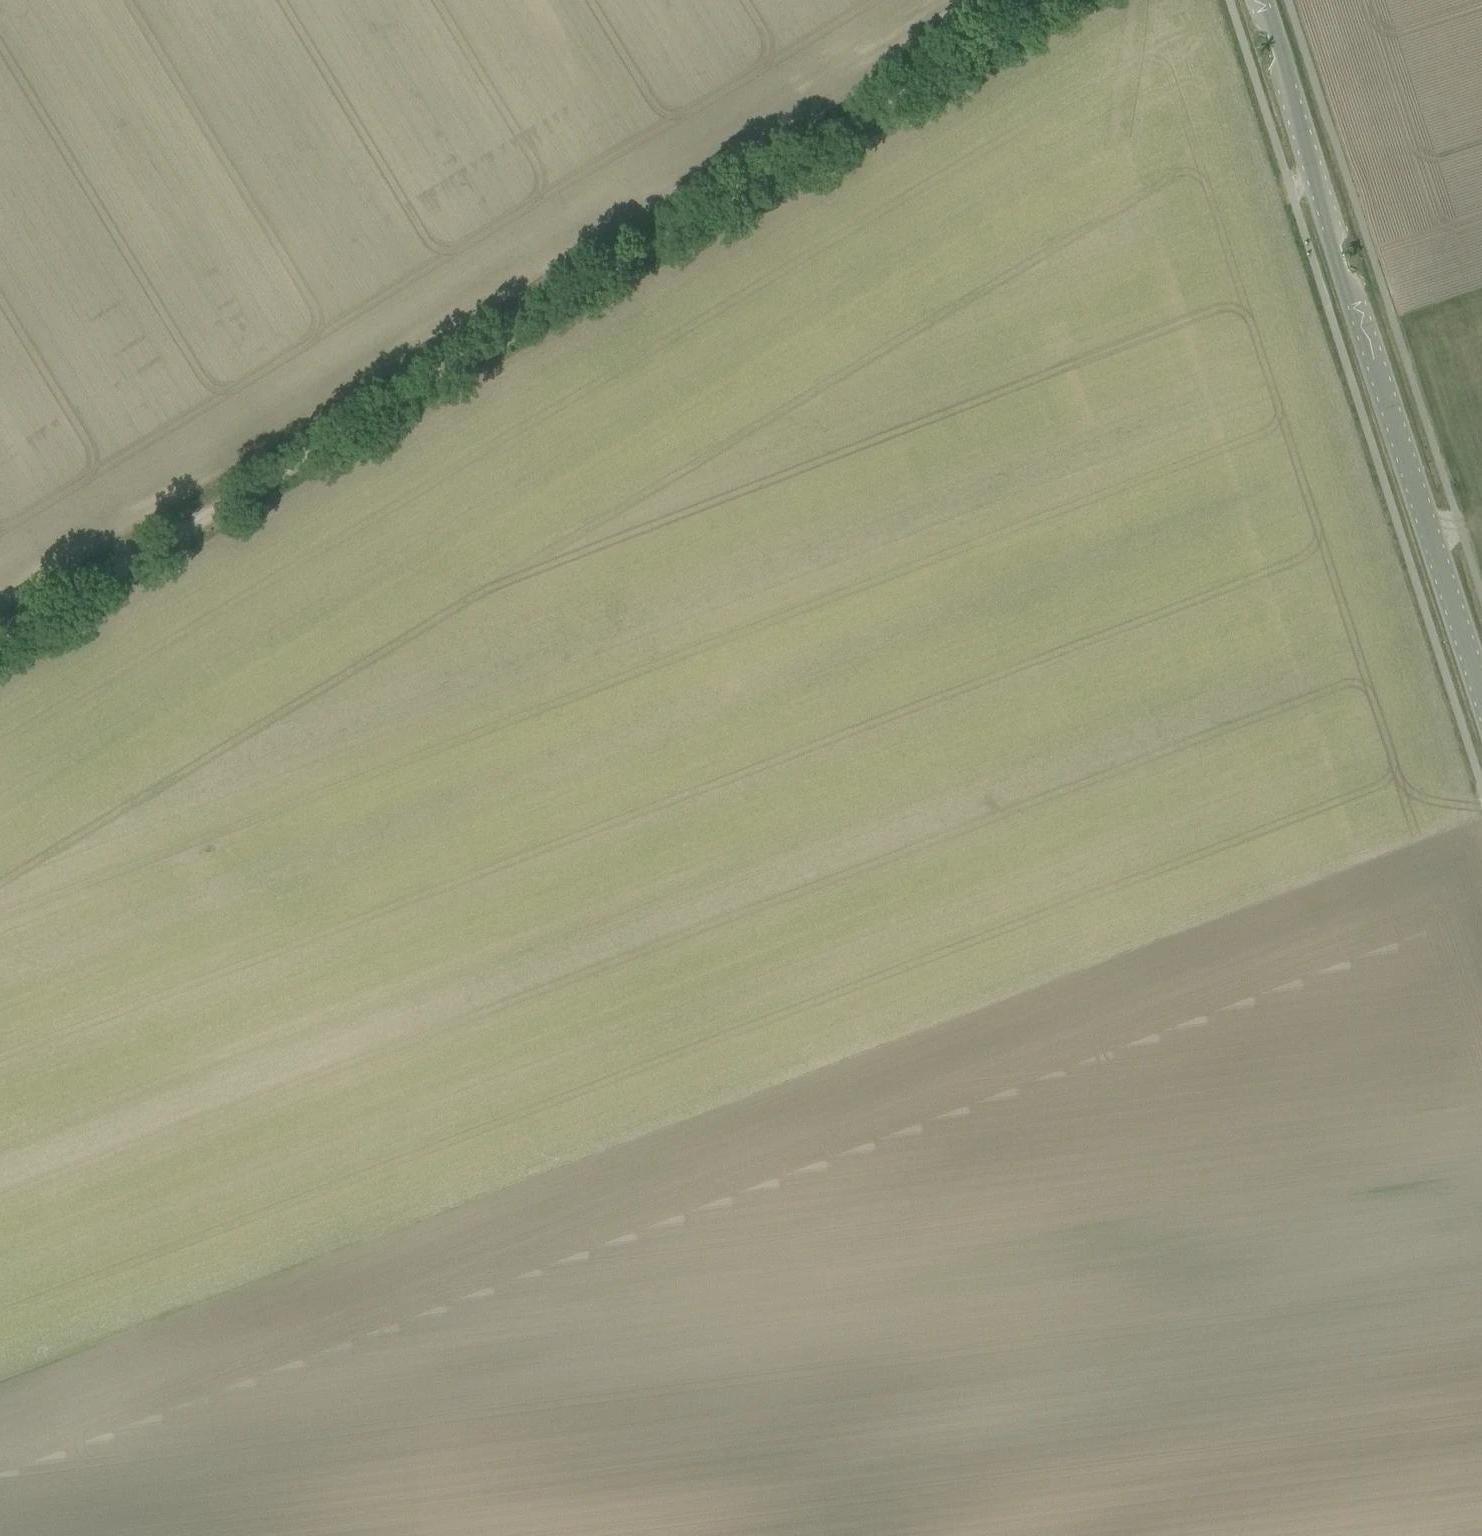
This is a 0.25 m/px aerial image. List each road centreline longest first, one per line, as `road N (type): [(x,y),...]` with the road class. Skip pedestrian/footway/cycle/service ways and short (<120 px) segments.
road 1 (track): [(0,639),(1051,0)]
road 2 (tertiary): [(1481,699),(1258,0)]

